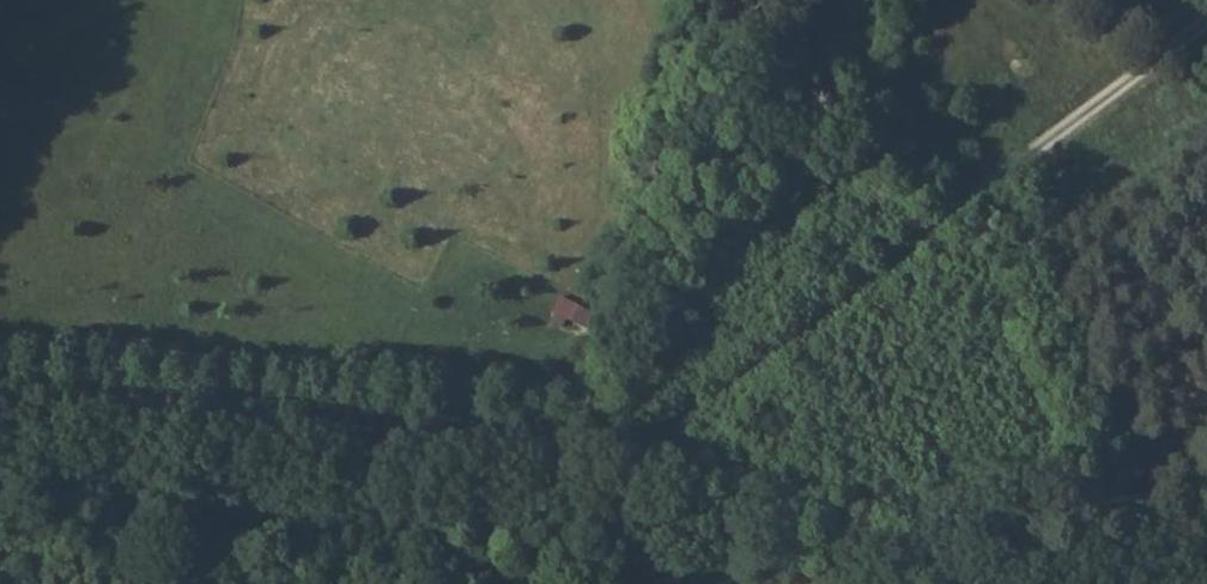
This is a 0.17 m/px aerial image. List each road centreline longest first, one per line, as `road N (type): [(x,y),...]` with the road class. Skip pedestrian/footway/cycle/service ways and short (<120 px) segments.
road 1 (track): [(1206,18),(696,410),(621,433),(0,390)]

